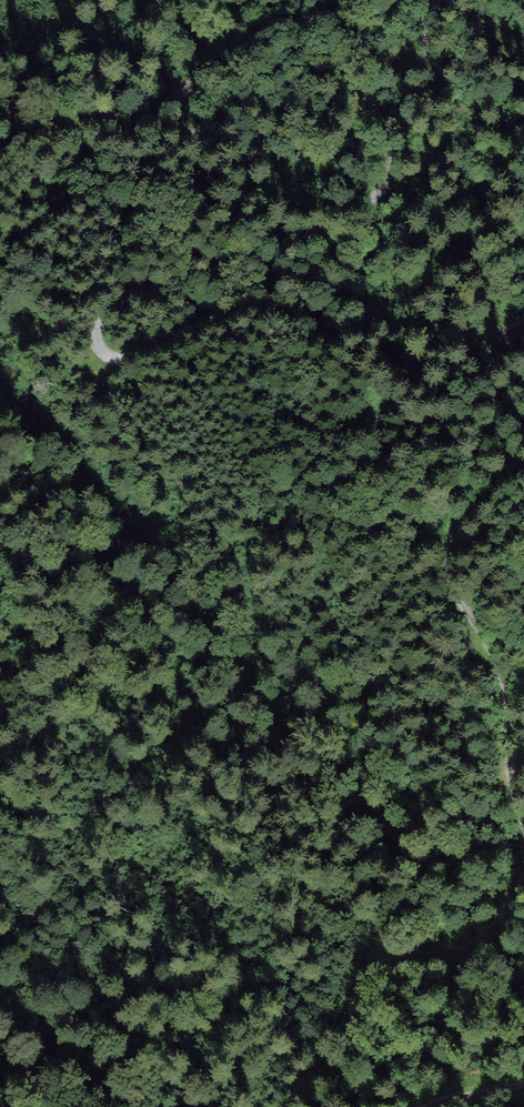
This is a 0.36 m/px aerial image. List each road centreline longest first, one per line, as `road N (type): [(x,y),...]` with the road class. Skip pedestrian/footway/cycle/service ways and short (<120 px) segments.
road 1 (track): [(436,0),(384,186),(291,242),(212,258),(174,288),(111,310),(97,321),(93,345),(102,359),(122,360),(249,309),(331,329),(467,336),(494,336),(523,321)]
road 2 (track): [(523,473),(497,486),(451,530),(446,557),(450,583),(505,695),(511,783),(523,834)]
road 3 (track): [(23,146),(224,127),(345,0)]
road 4 (track): [(523,875),(476,943),(383,959),(364,969),(331,1047),(285,1106)]
road 5 (track): [(23,146),(34,136),(183,94),(244,0)]

